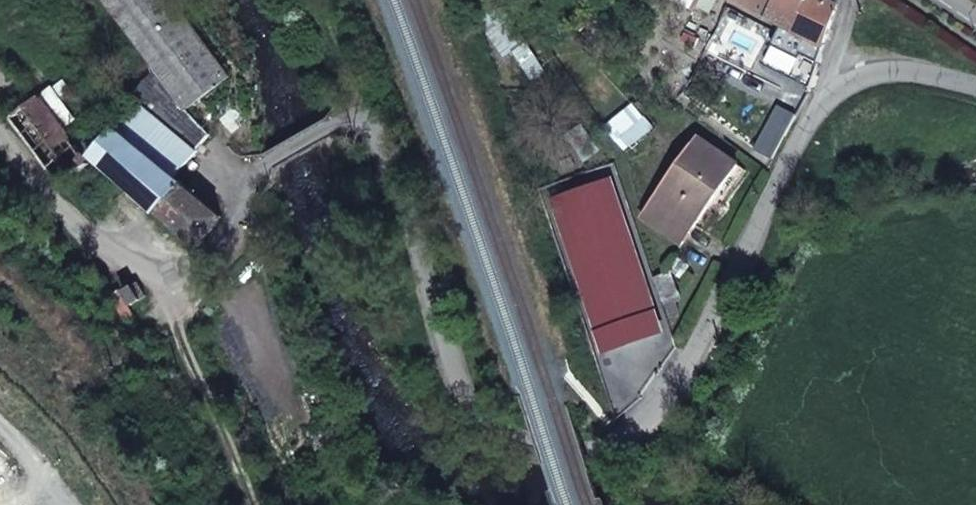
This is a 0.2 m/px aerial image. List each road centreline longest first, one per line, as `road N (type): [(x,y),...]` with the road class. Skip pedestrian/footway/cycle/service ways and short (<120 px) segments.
road 1 (unclassified): [(372,107),(446,346),(489,414),(534,456),(609,456),(673,398),(819,115),(842,85),(885,71),(975,83)]
road 2 (unclassified): [(244,504),(168,276)]
road 3 (unclassified): [(0,154),(91,242),(168,276)]
road 4 (unclassified): [(168,276),(241,258),(241,190),(267,169)]
road 5 (unclassified): [(372,107),(267,169)]

